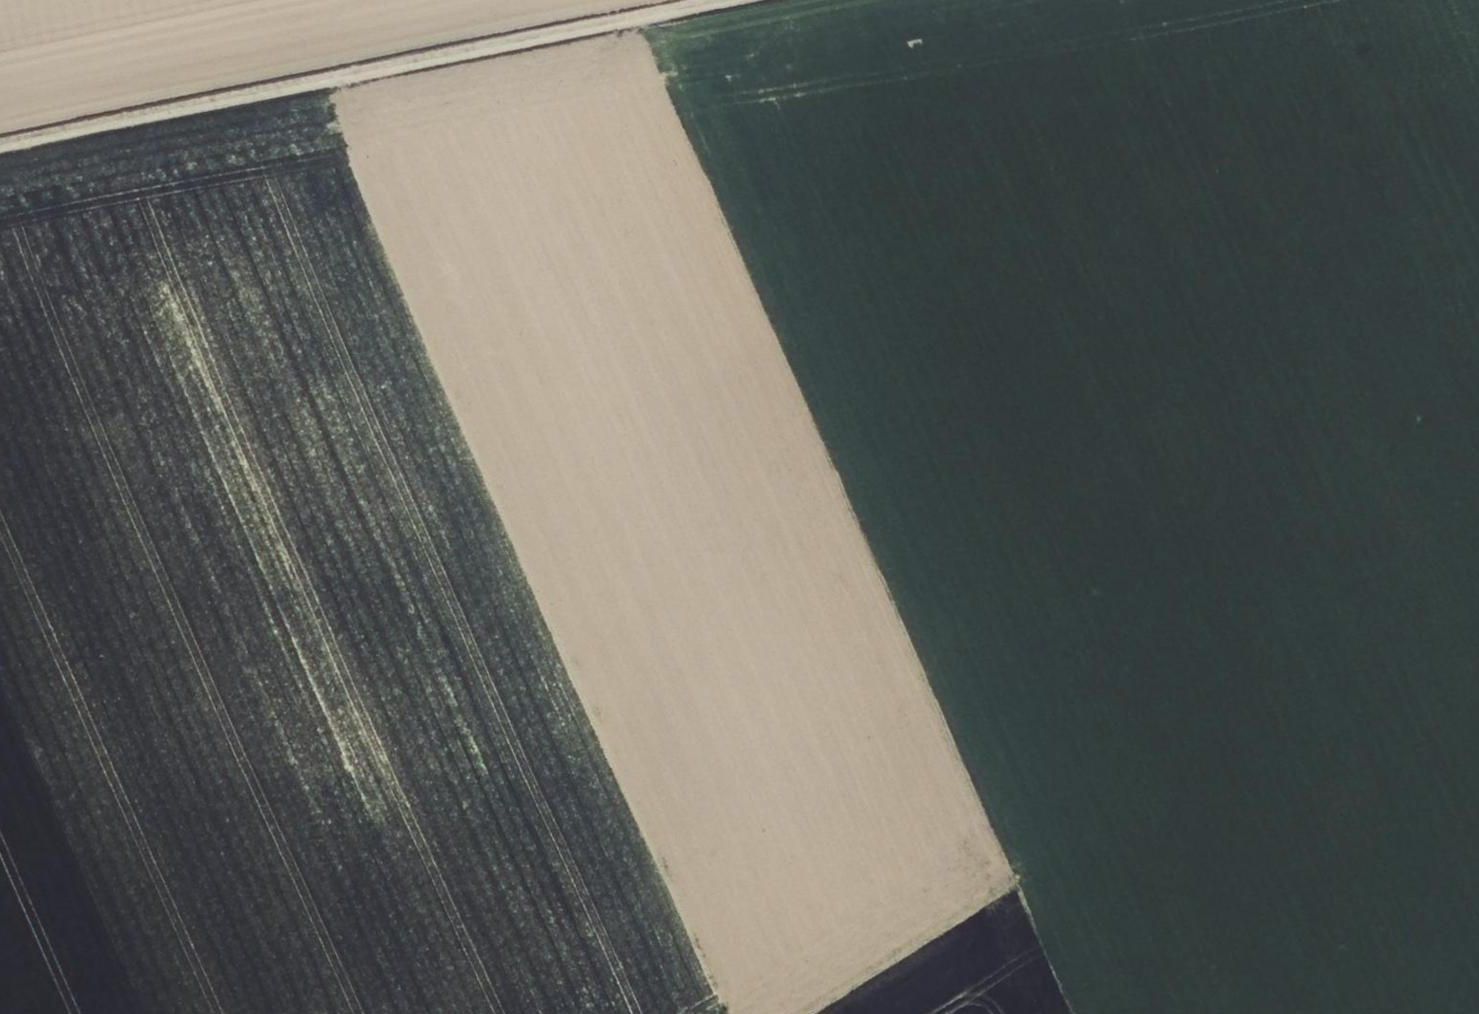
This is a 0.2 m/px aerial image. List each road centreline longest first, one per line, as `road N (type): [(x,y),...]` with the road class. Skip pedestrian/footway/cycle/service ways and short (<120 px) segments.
road 1 (track): [(749,0),(0,147)]

